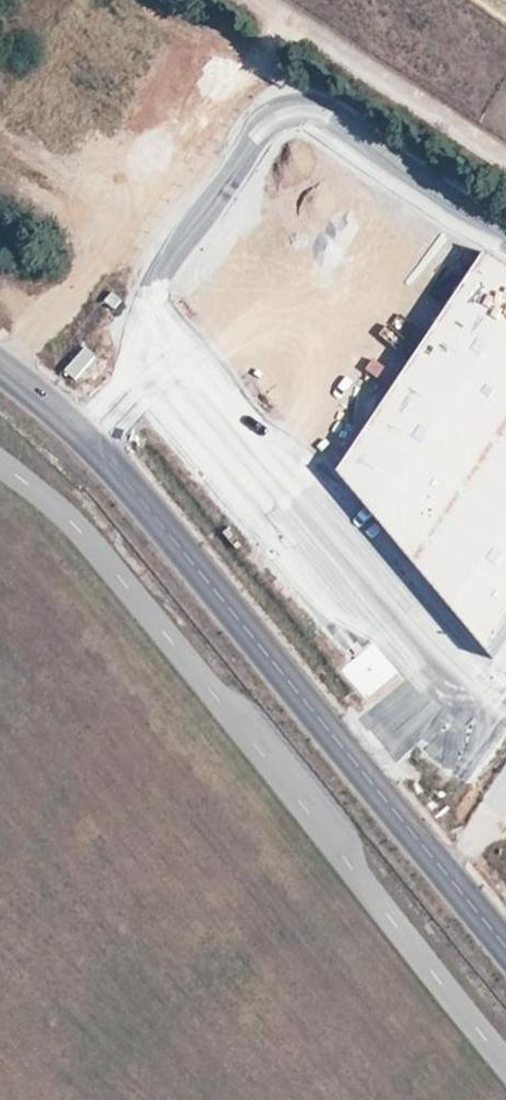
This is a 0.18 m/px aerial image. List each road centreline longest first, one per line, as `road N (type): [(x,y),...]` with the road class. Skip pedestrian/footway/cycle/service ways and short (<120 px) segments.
road 1 (unclassified): [(0,373),(85,434),(505,940)]
road 2 (track): [(505,158),(262,0)]

